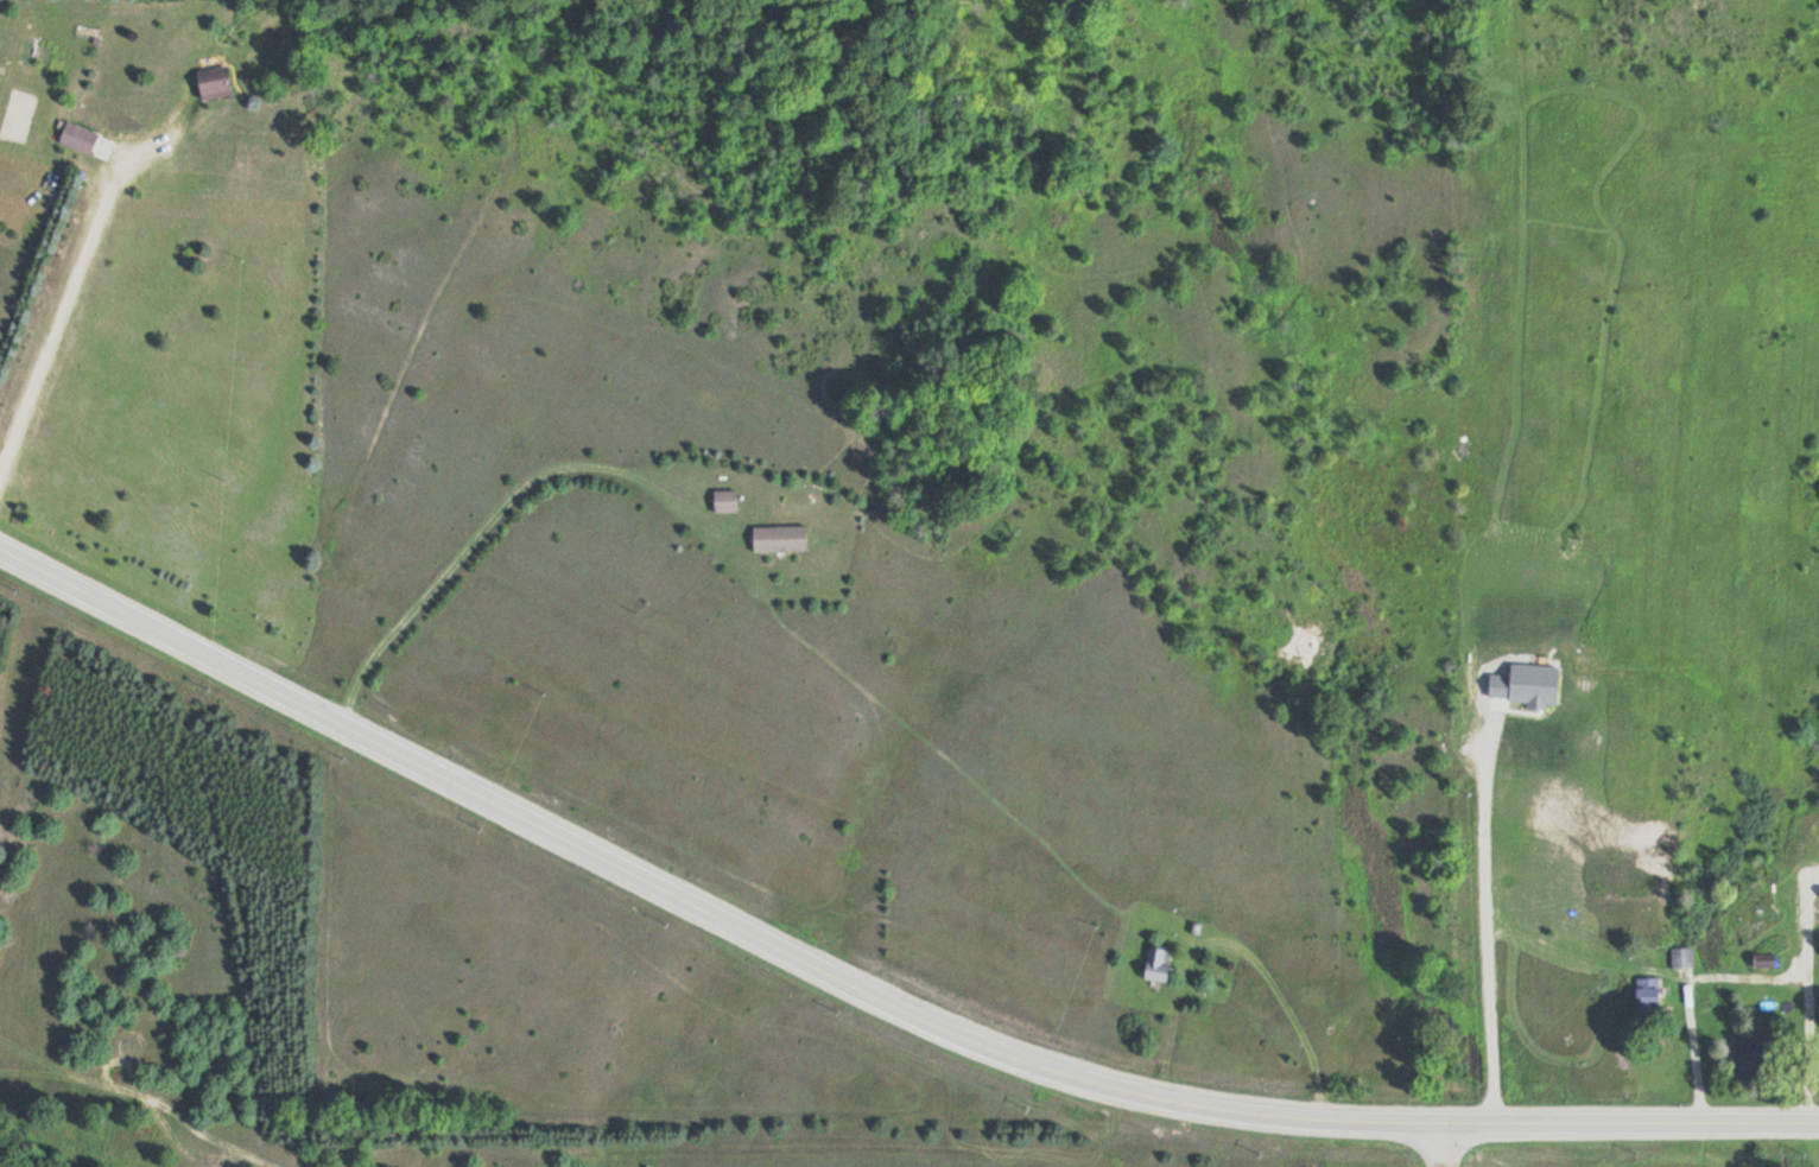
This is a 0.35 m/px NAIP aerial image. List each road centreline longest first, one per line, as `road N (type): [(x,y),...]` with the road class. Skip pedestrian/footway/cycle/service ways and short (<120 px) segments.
road 1 (tertiary): [(0,549),(786,952),(1007,1055),(1089,1083),(1304,1118),(1818,1123)]

